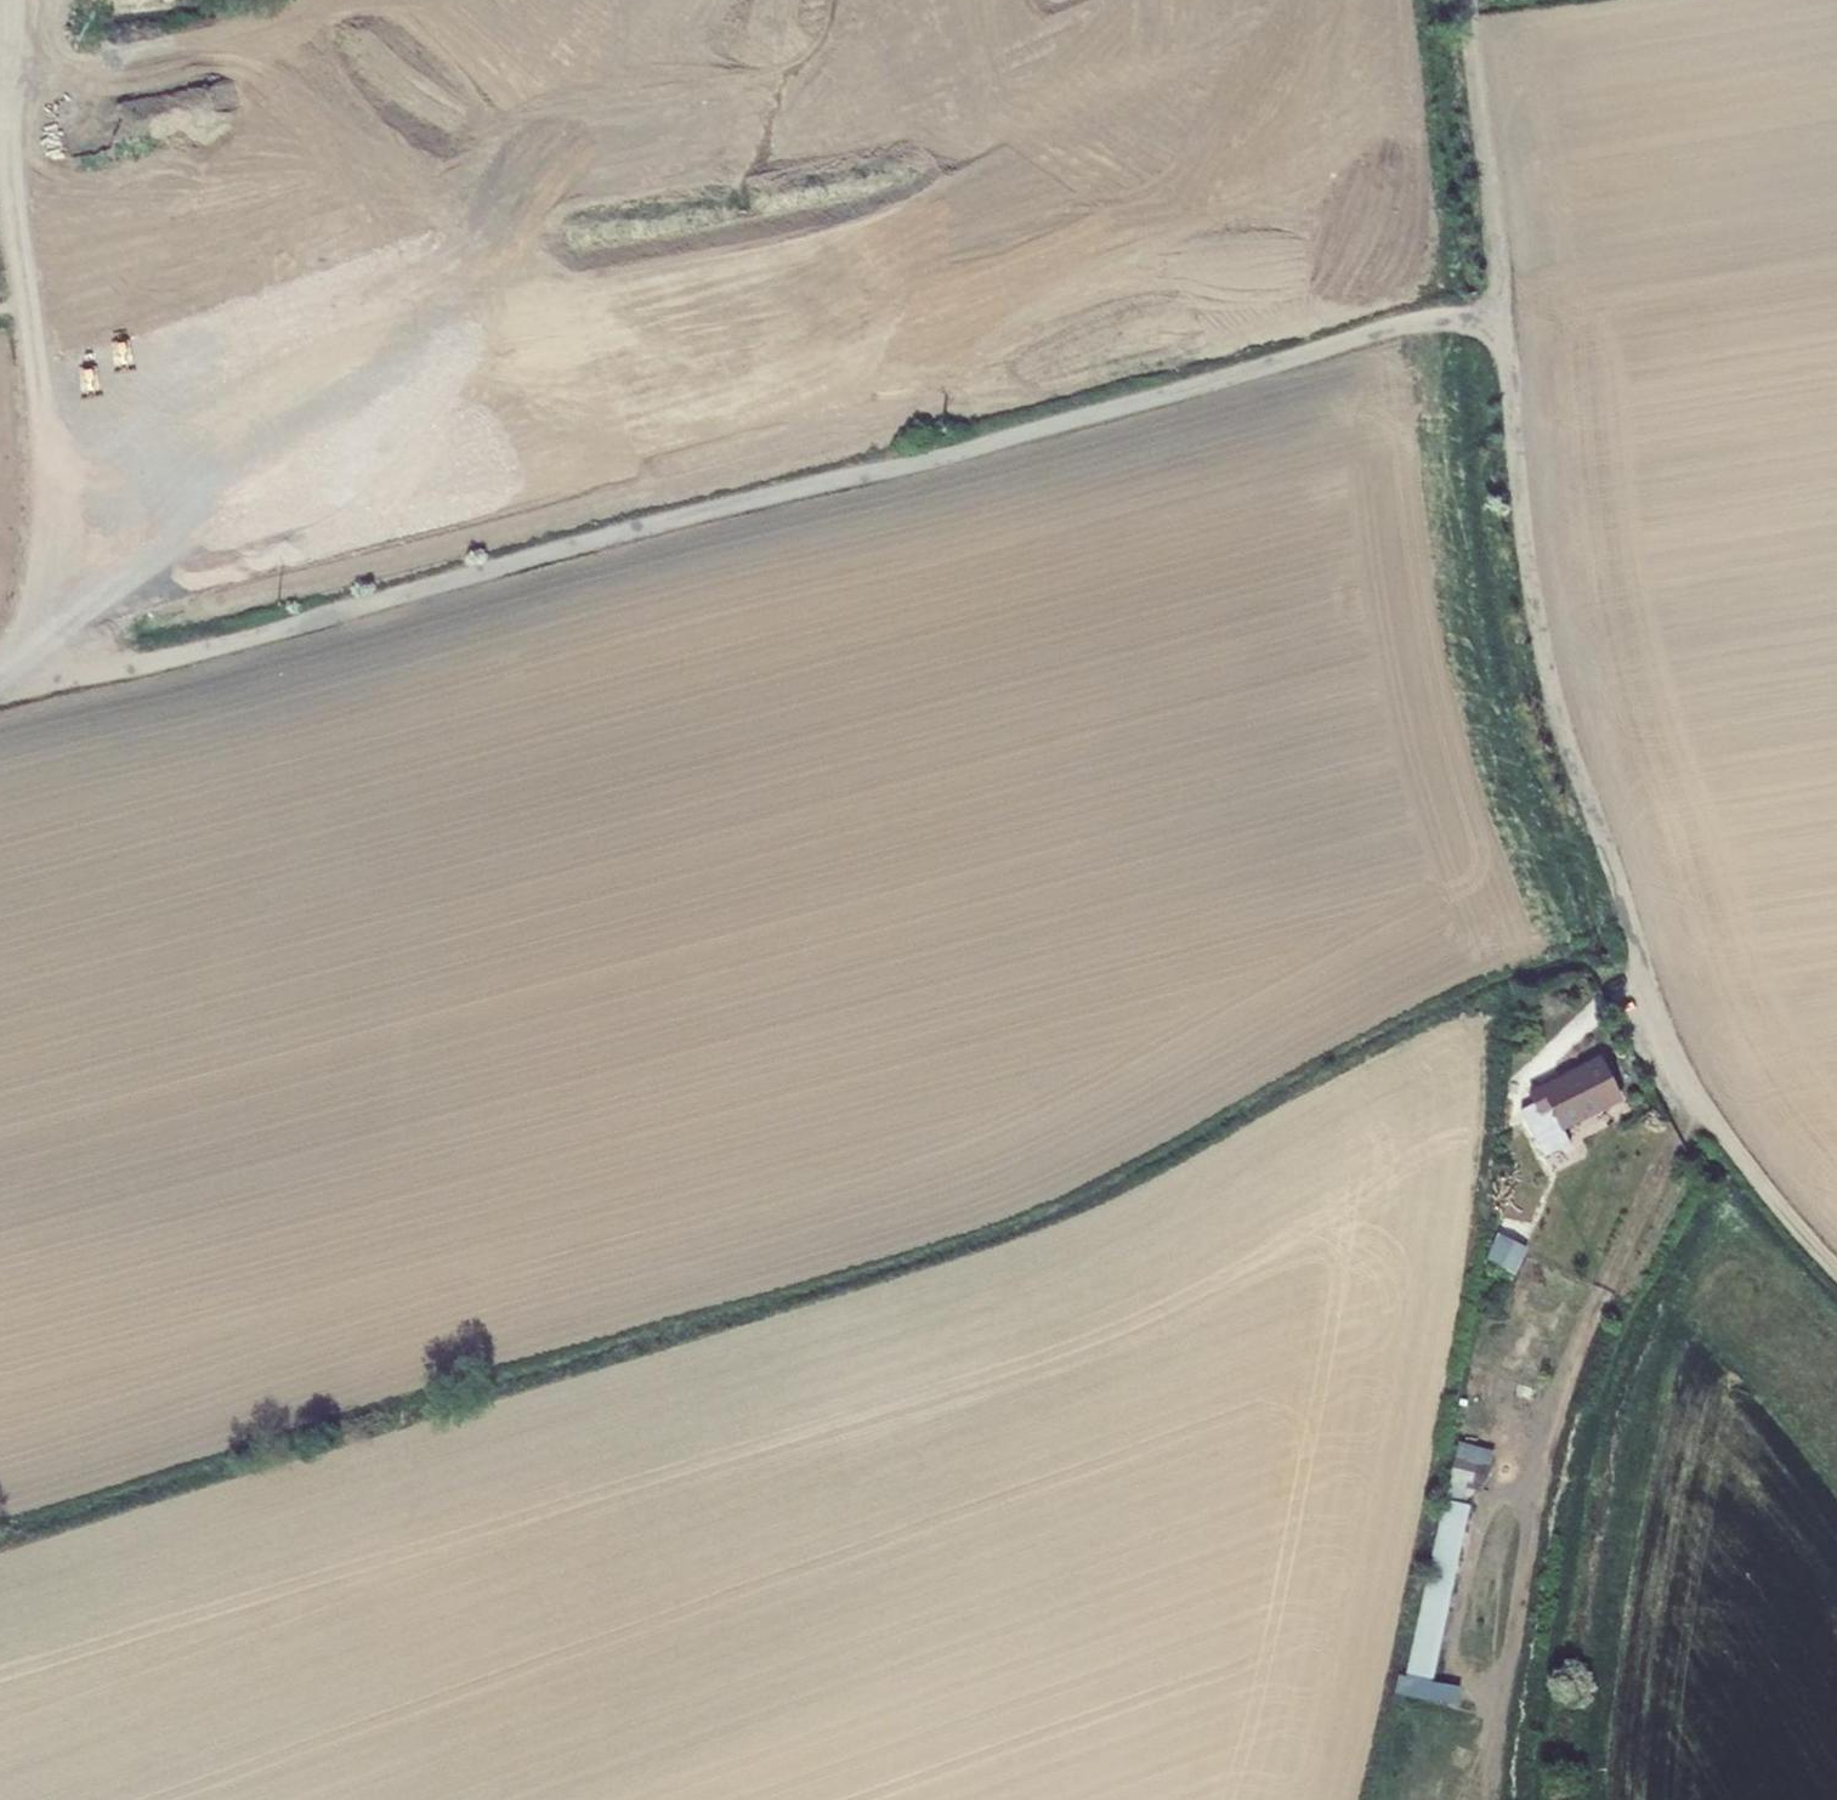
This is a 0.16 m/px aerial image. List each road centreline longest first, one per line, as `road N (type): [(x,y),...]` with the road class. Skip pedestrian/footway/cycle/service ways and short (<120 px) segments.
road 1 (track): [(0,698),(1400,327),(1498,319)]
road 2 (track): [(1498,319),(1548,670),(1651,987),(1721,1129),(1836,1267)]
road 3 (track): [(1498,319),(1469,0)]

